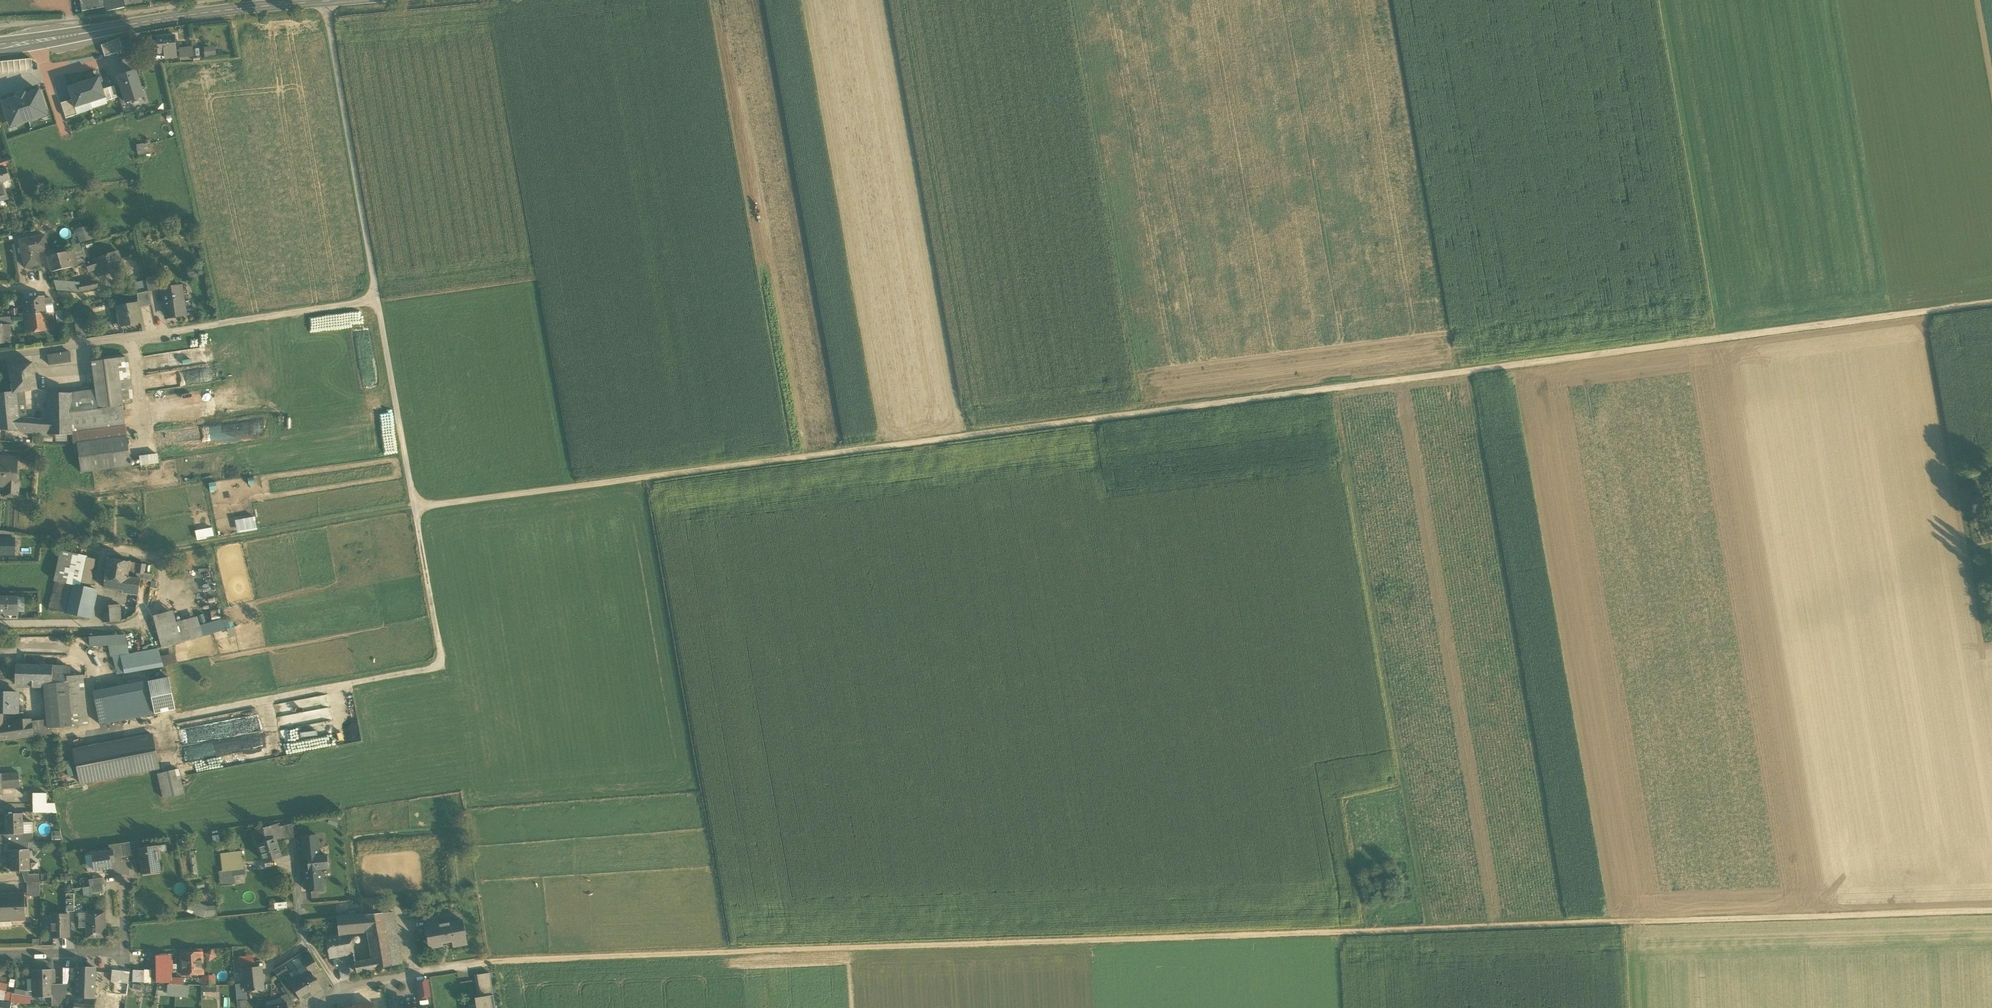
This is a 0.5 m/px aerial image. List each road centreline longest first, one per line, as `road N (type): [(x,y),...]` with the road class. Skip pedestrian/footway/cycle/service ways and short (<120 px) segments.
road 1 (track): [(1991,303),(414,507),(324,1)]
road 2 (track): [(500,960),(1991,910)]
road 3 (unclassified): [(0,356),(377,299)]
road 4 (secondary): [(336,0),(0,45)]
road 5 (track): [(414,507),(145,557)]
road 6 (residential): [(0,952),(124,949),(124,898)]
road 7 (residential): [(339,990),(500,960)]
road 8 (residential): [(339,990),(299,926),(293,867)]

